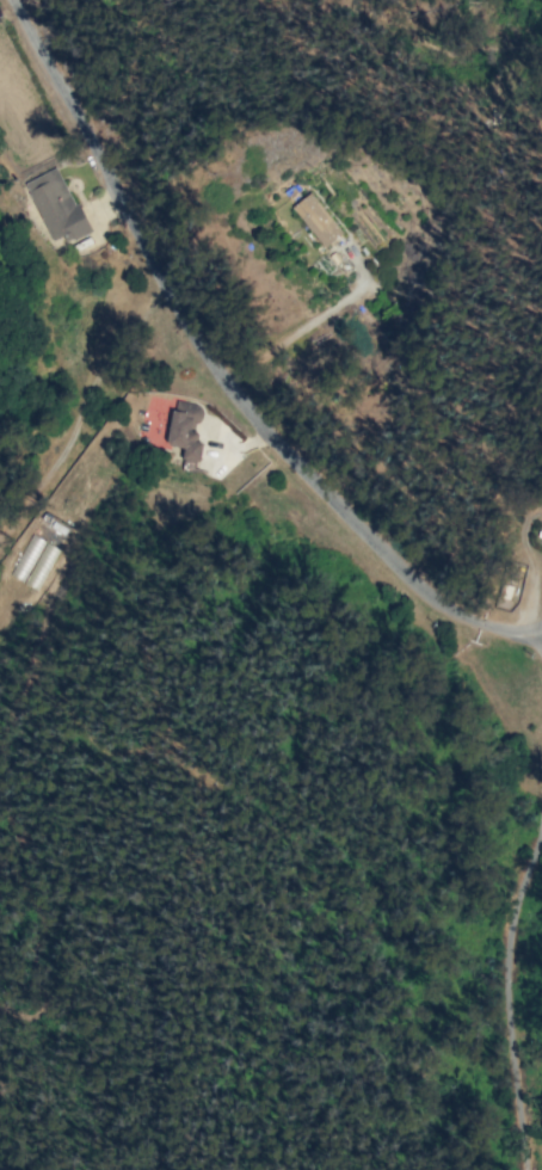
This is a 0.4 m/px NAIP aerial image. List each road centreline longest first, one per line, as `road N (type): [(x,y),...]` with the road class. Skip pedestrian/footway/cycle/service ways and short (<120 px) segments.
road 1 (residential): [(16,0),(191,328),(273,432),(433,592),(498,622),(541,624)]
road 2 (residential): [(541,794),(510,932)]

